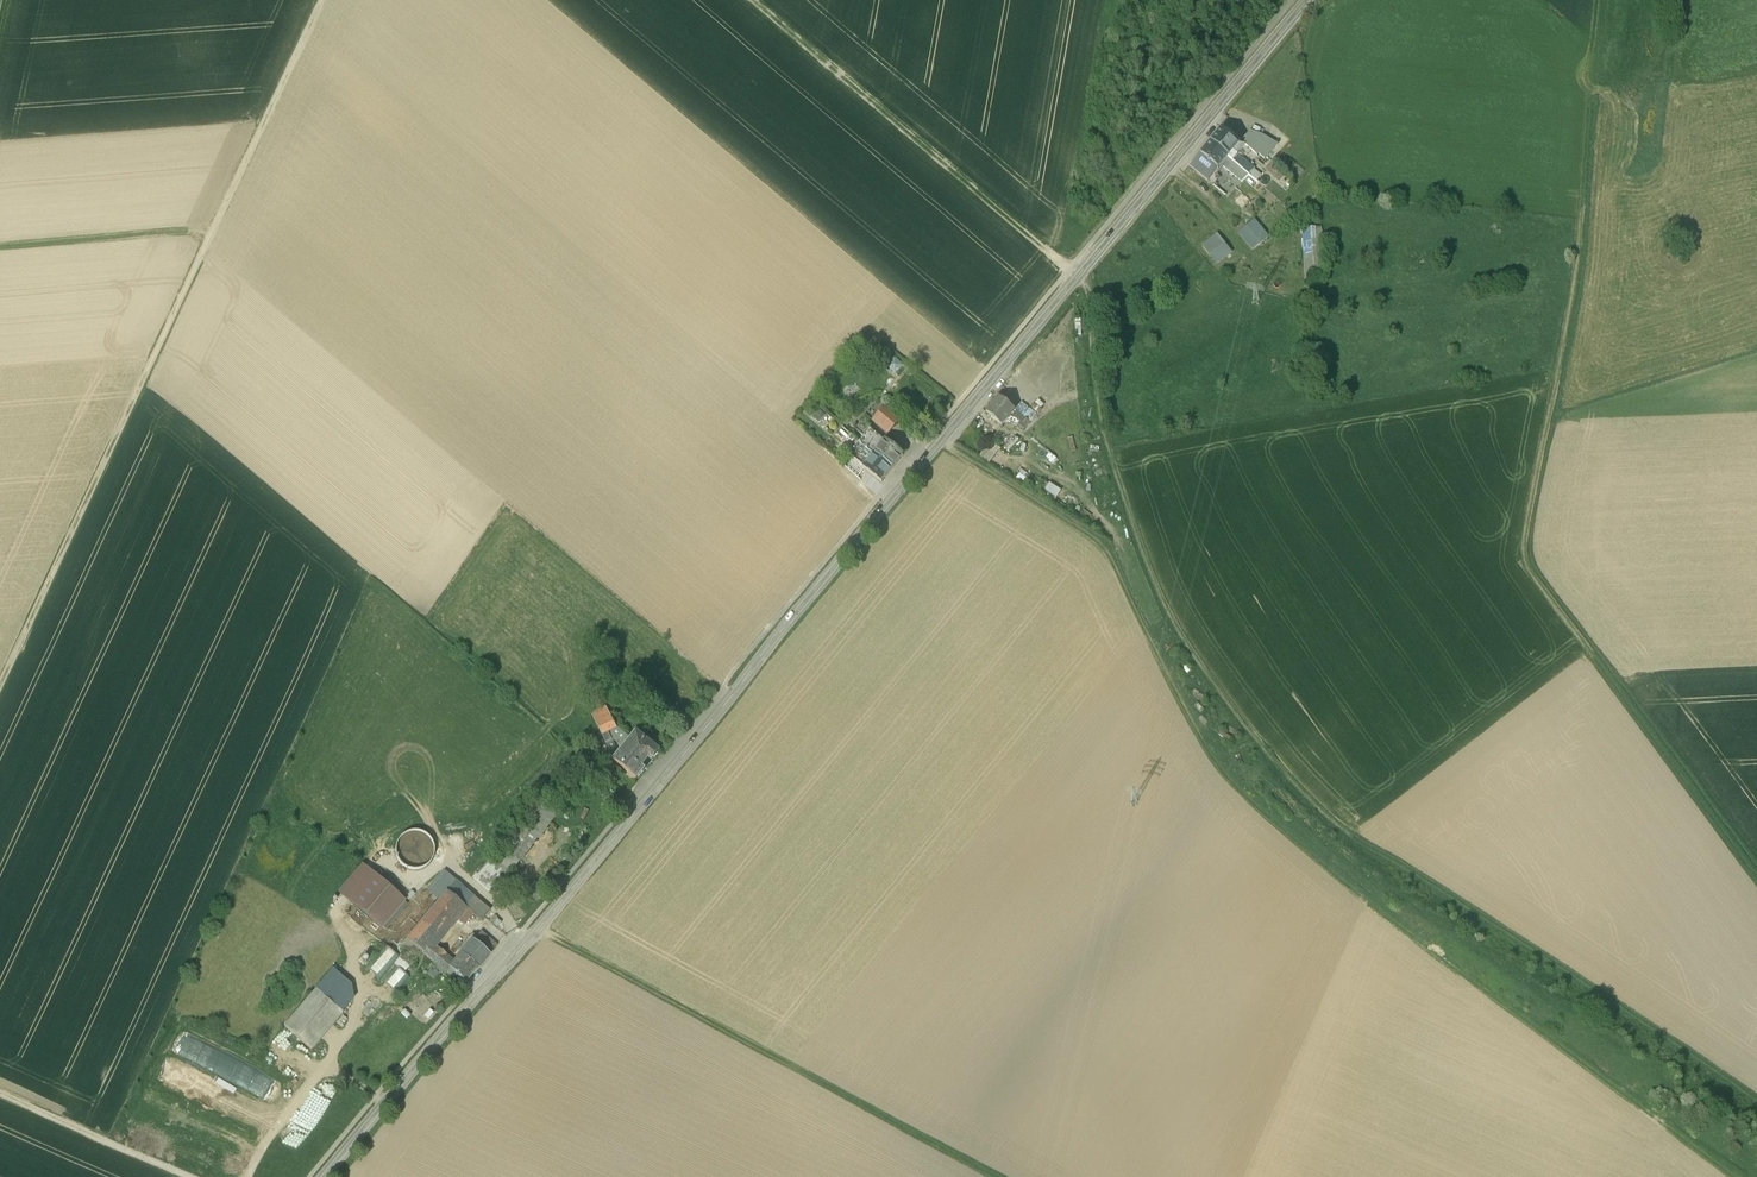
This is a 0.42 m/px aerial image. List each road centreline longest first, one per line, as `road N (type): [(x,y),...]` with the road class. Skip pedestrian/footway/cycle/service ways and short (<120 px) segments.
road 1 (tertiary): [(1307,0),(324,1176)]
road 2 (track): [(1756,1084),(1365,830),(1291,766),(1173,611),(1152,570),(1105,441),(1087,286),(1076,277)]
road 3 (track): [(940,441),(1104,549),(1219,760),(1325,862),(1748,1176)]
road 4 (track): [(1756,869),(1539,574),(1525,540),(1580,259),(1598,0)]
road 5 (track): [(0,685),(322,0)]
road 6 (track): [(1022,1176),(537,930)]
road 7 (track): [(753,0),(1076,277)]
road 8 (track): [(0,1095),(190,1176)]
road 9 (track): [(205,246),(0,264)]

